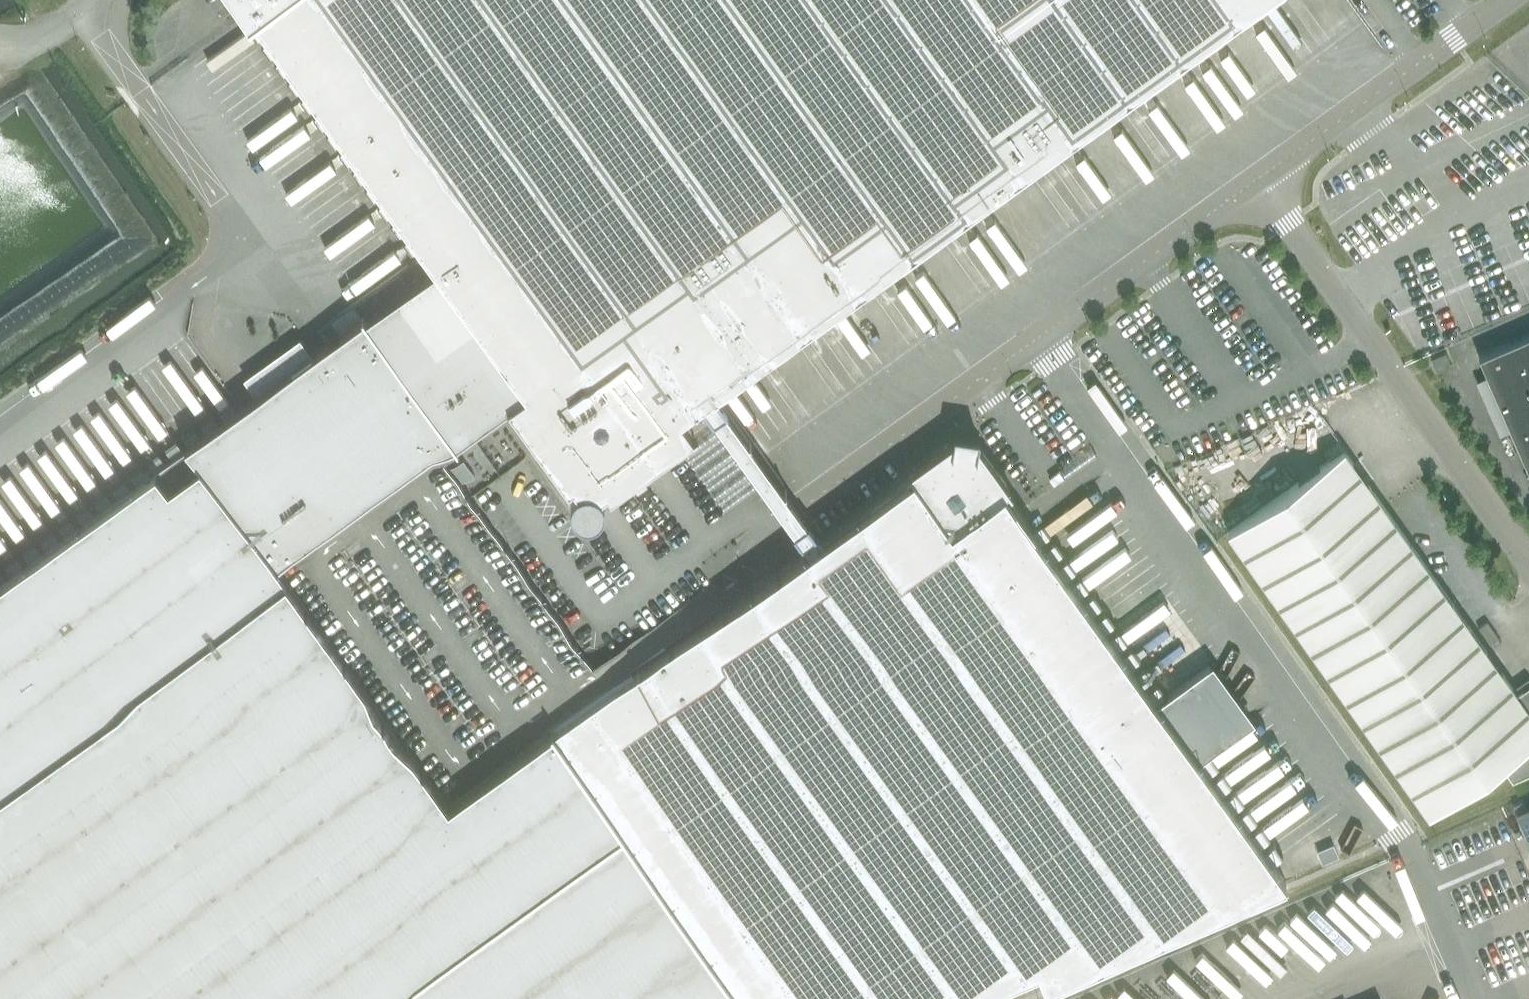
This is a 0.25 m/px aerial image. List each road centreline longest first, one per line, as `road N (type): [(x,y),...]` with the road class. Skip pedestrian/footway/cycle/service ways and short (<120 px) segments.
road 1 (unclassified): [(0,418),(234,248),(233,221),(84,14),(102,0)]
road 2 (unclassified): [(1251,177),(812,496)]
road 3 (unclassified): [(1528,564),(1251,177)]
road 4 (unclassified): [(1504,0),(1251,177)]

